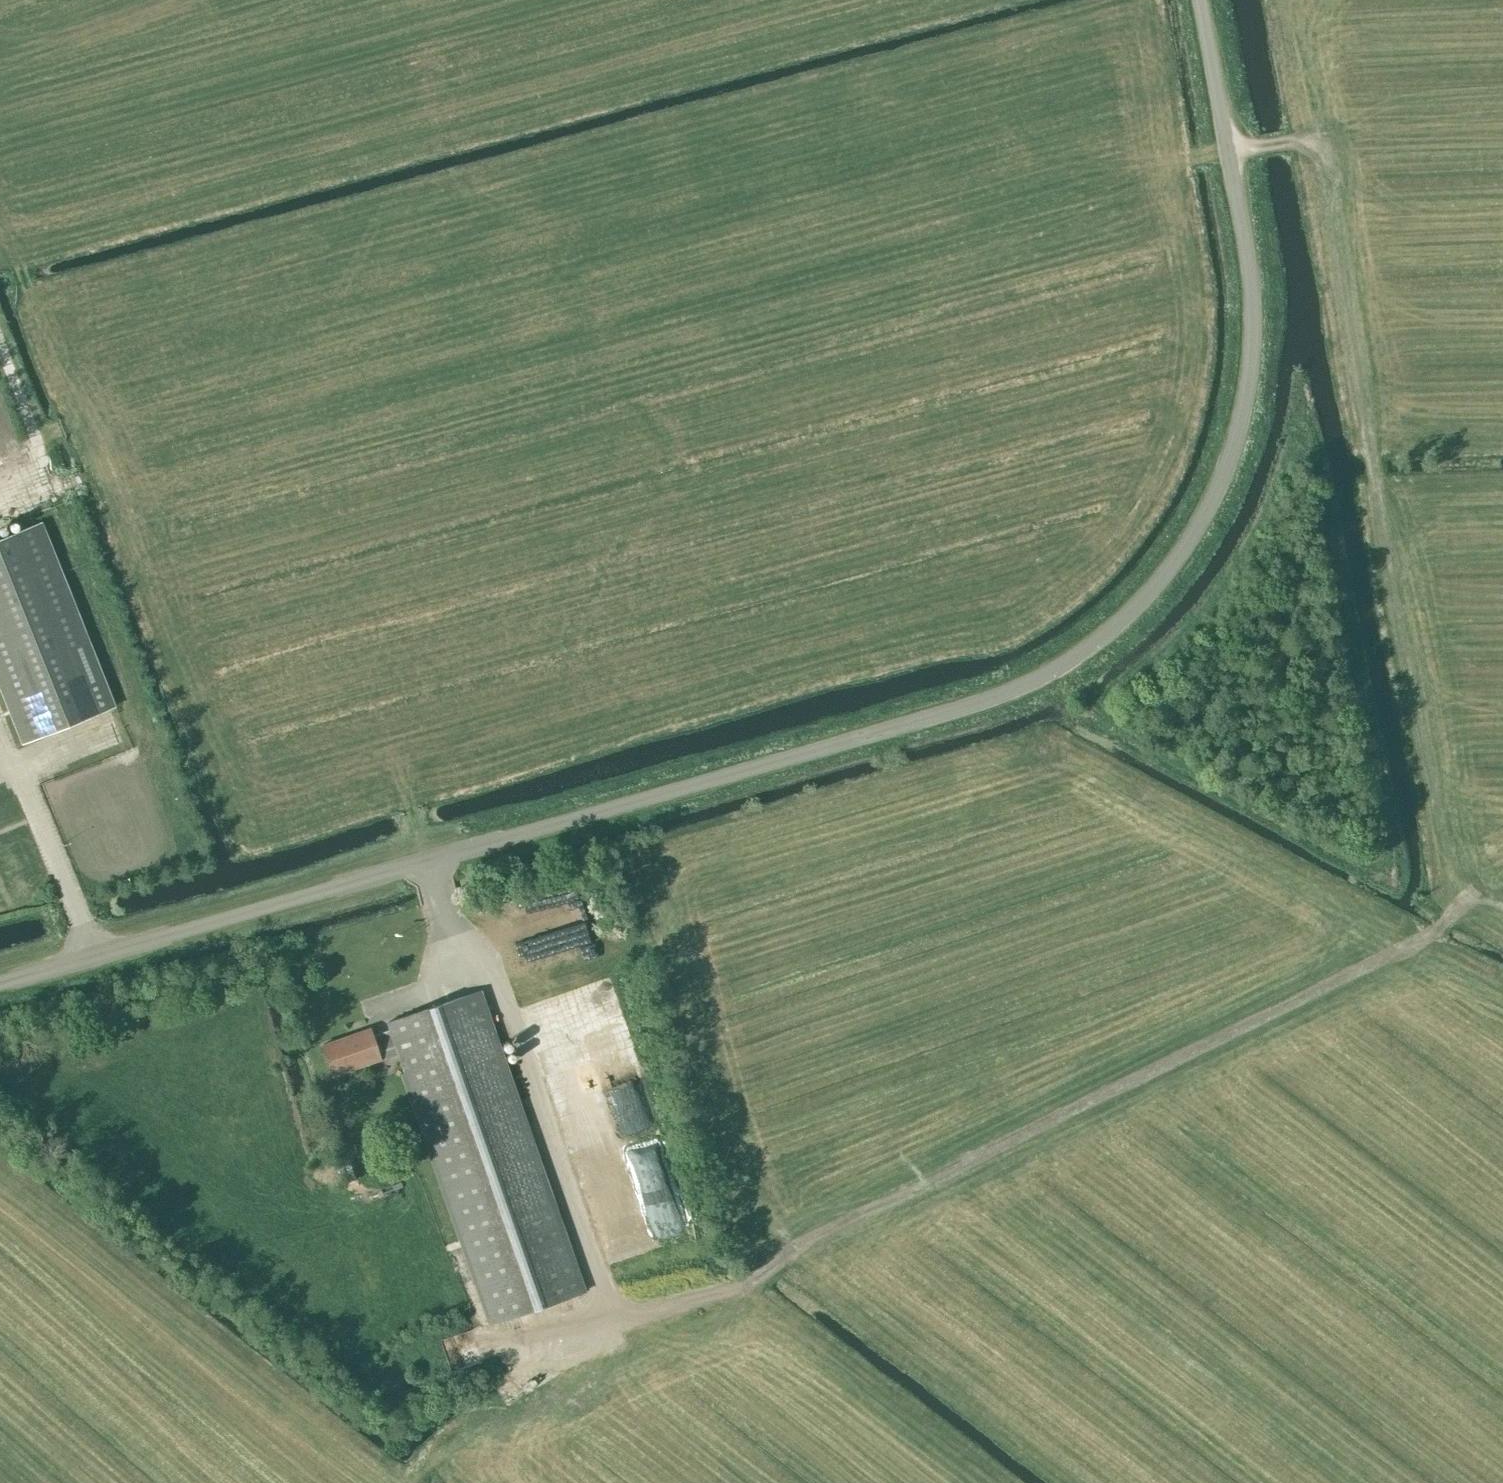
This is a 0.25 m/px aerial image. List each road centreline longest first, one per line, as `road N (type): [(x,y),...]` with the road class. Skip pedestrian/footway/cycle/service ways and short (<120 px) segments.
road 1 (unclassified): [(0,984),(970,707),(1059,668),(1099,639),(1165,576),(1191,538),(1233,451),(1245,401),(1254,311),(1250,260),(1199,0)]

